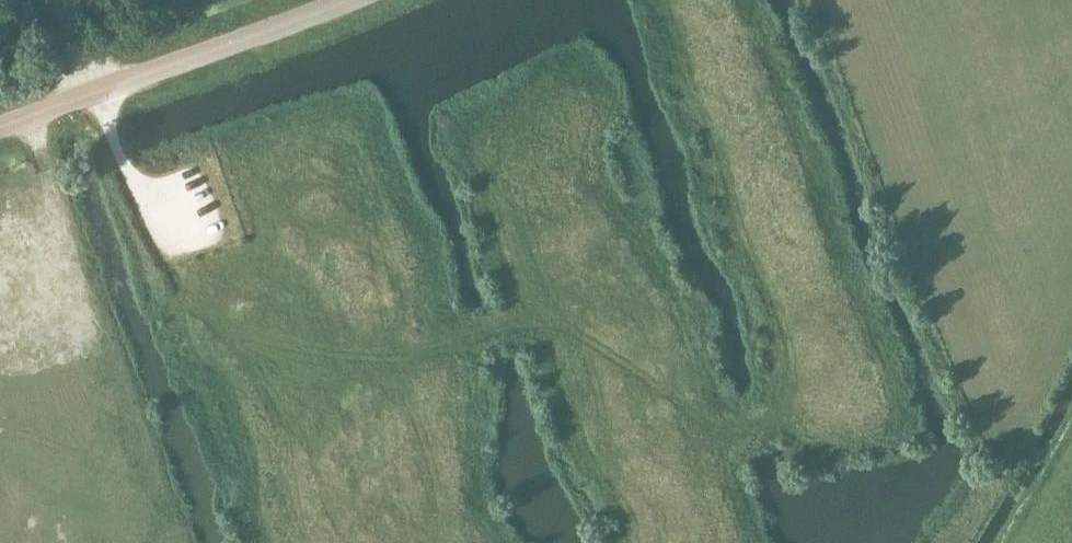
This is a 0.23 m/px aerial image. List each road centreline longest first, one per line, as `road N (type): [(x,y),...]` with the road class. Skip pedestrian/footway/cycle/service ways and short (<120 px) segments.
road 1 (unclassified): [(0,127),(354,0)]

